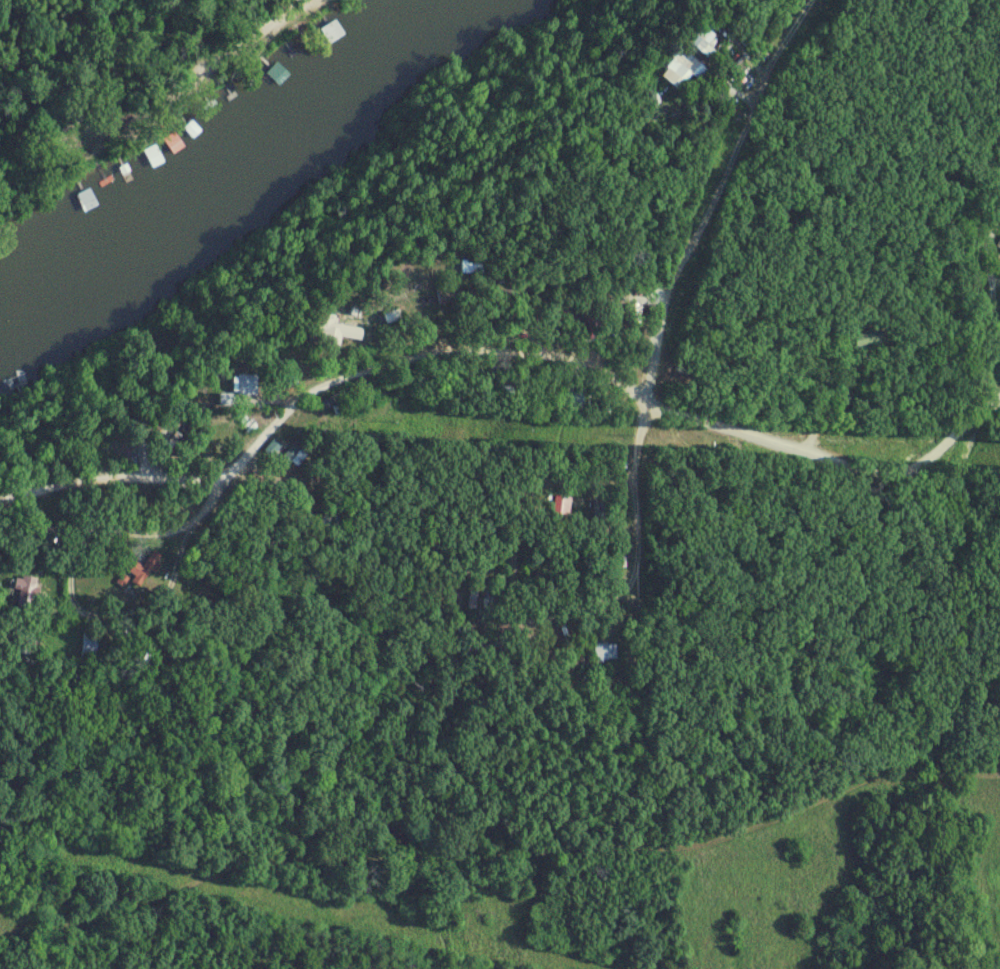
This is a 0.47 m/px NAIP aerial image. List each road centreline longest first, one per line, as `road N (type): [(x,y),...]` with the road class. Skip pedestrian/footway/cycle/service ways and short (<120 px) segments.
road 1 (residential): [(999,405),(922,464),(900,472),(844,468),(710,424),(548,349),(437,344),(303,395),(210,480),(76,482),(0,502)]
road 2 (residential): [(277,859),(701,846),(840,789),(911,773),(999,770)]
road 3 (residential): [(645,393),(649,363),(763,72),(812,0)]
road 4 (residential): [(645,393),(626,585),(496,631),(408,629)]
road 5 (residential): [(15,197),(140,127),(238,54),(287,0)]
road 6 (residential): [(0,621),(61,609),(125,612),(148,603),(164,590),(210,480)]
road 7 (residential): [(995,407),(987,242),(999,213)]
road 8 (residential): [(193,521),(153,533),(82,534),(66,561),(71,609)]
road 9 (residential): [(210,480),(129,374)]

